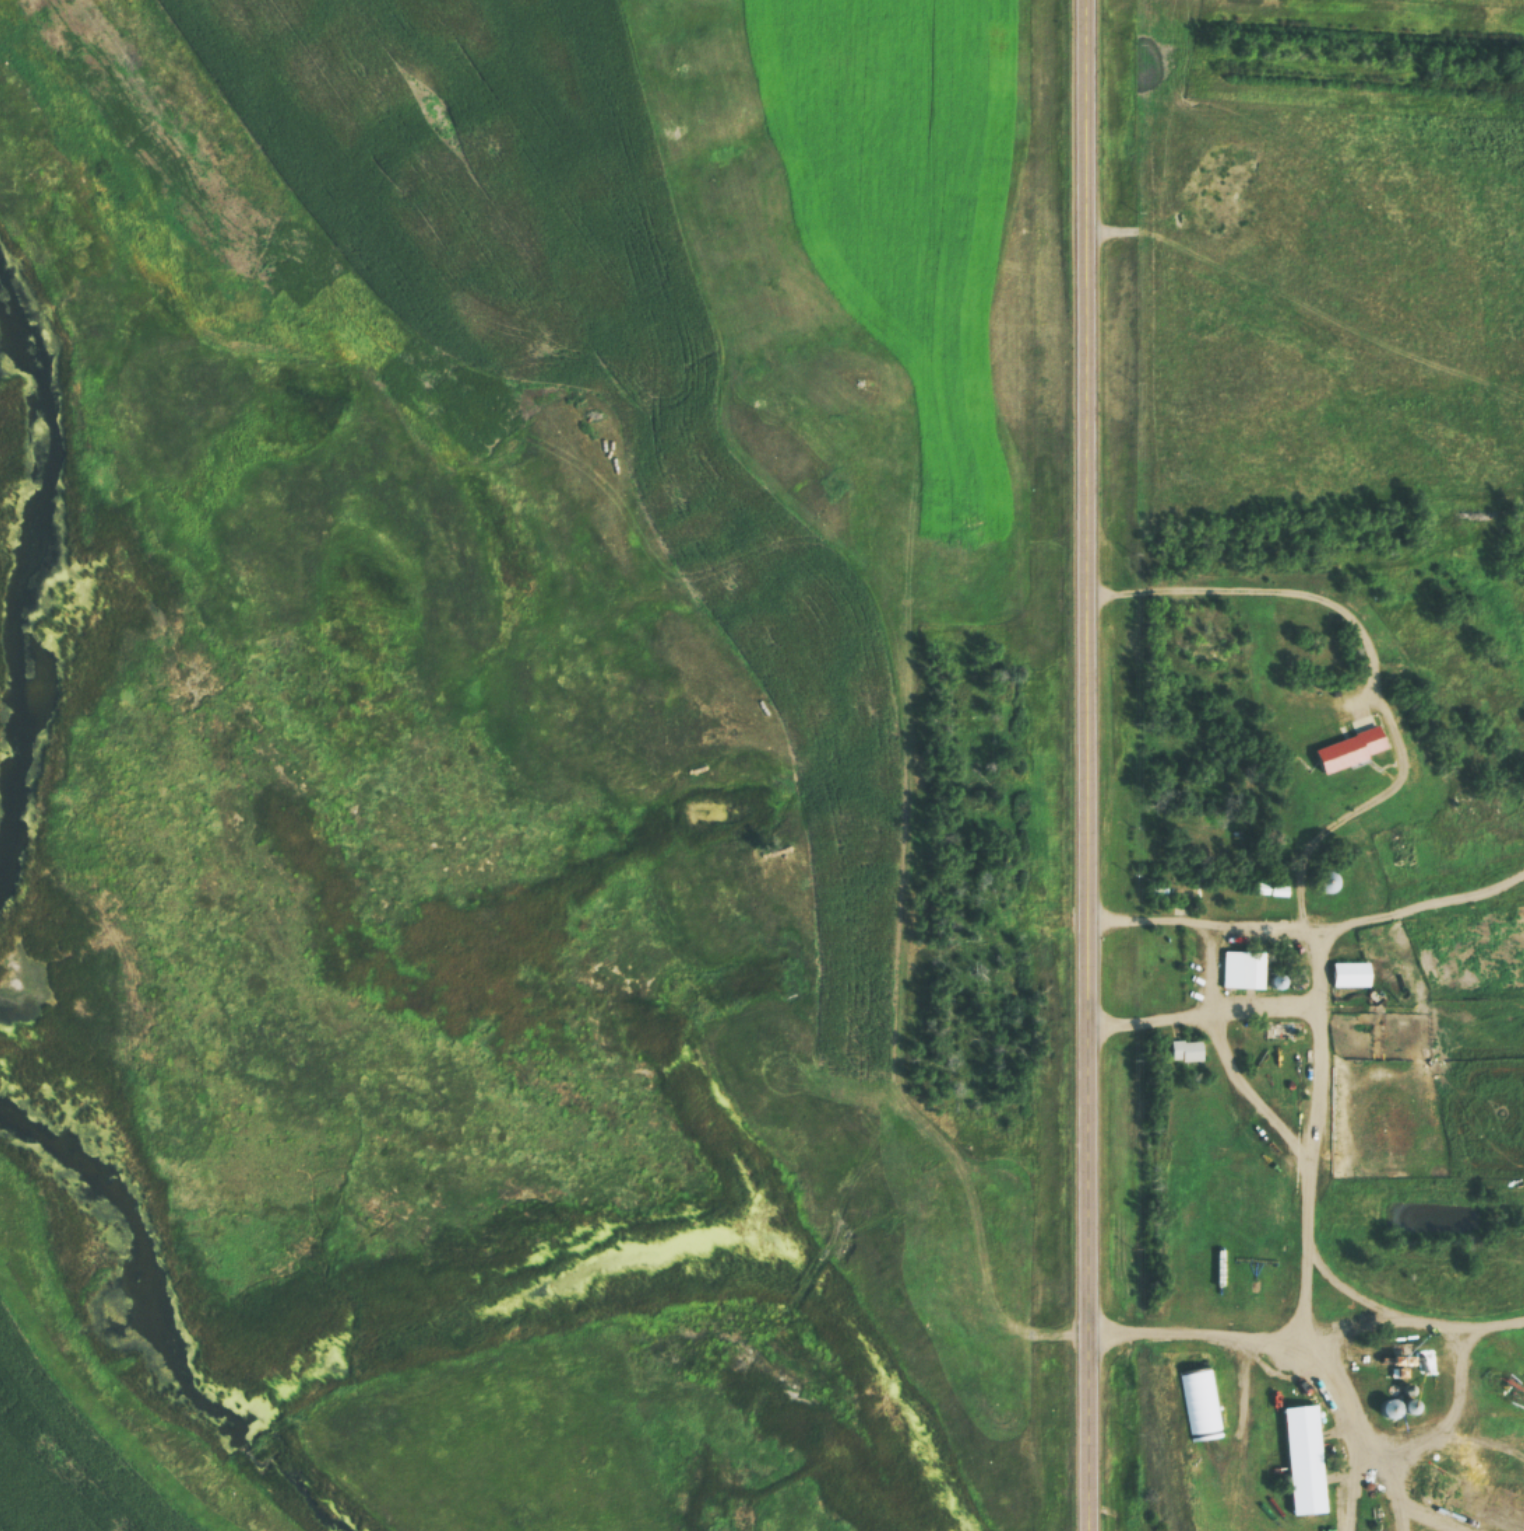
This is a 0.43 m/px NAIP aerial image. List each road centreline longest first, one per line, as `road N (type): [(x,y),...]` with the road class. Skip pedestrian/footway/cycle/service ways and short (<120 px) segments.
road 1 (primary): [(1086,1530),(1083,0)]

